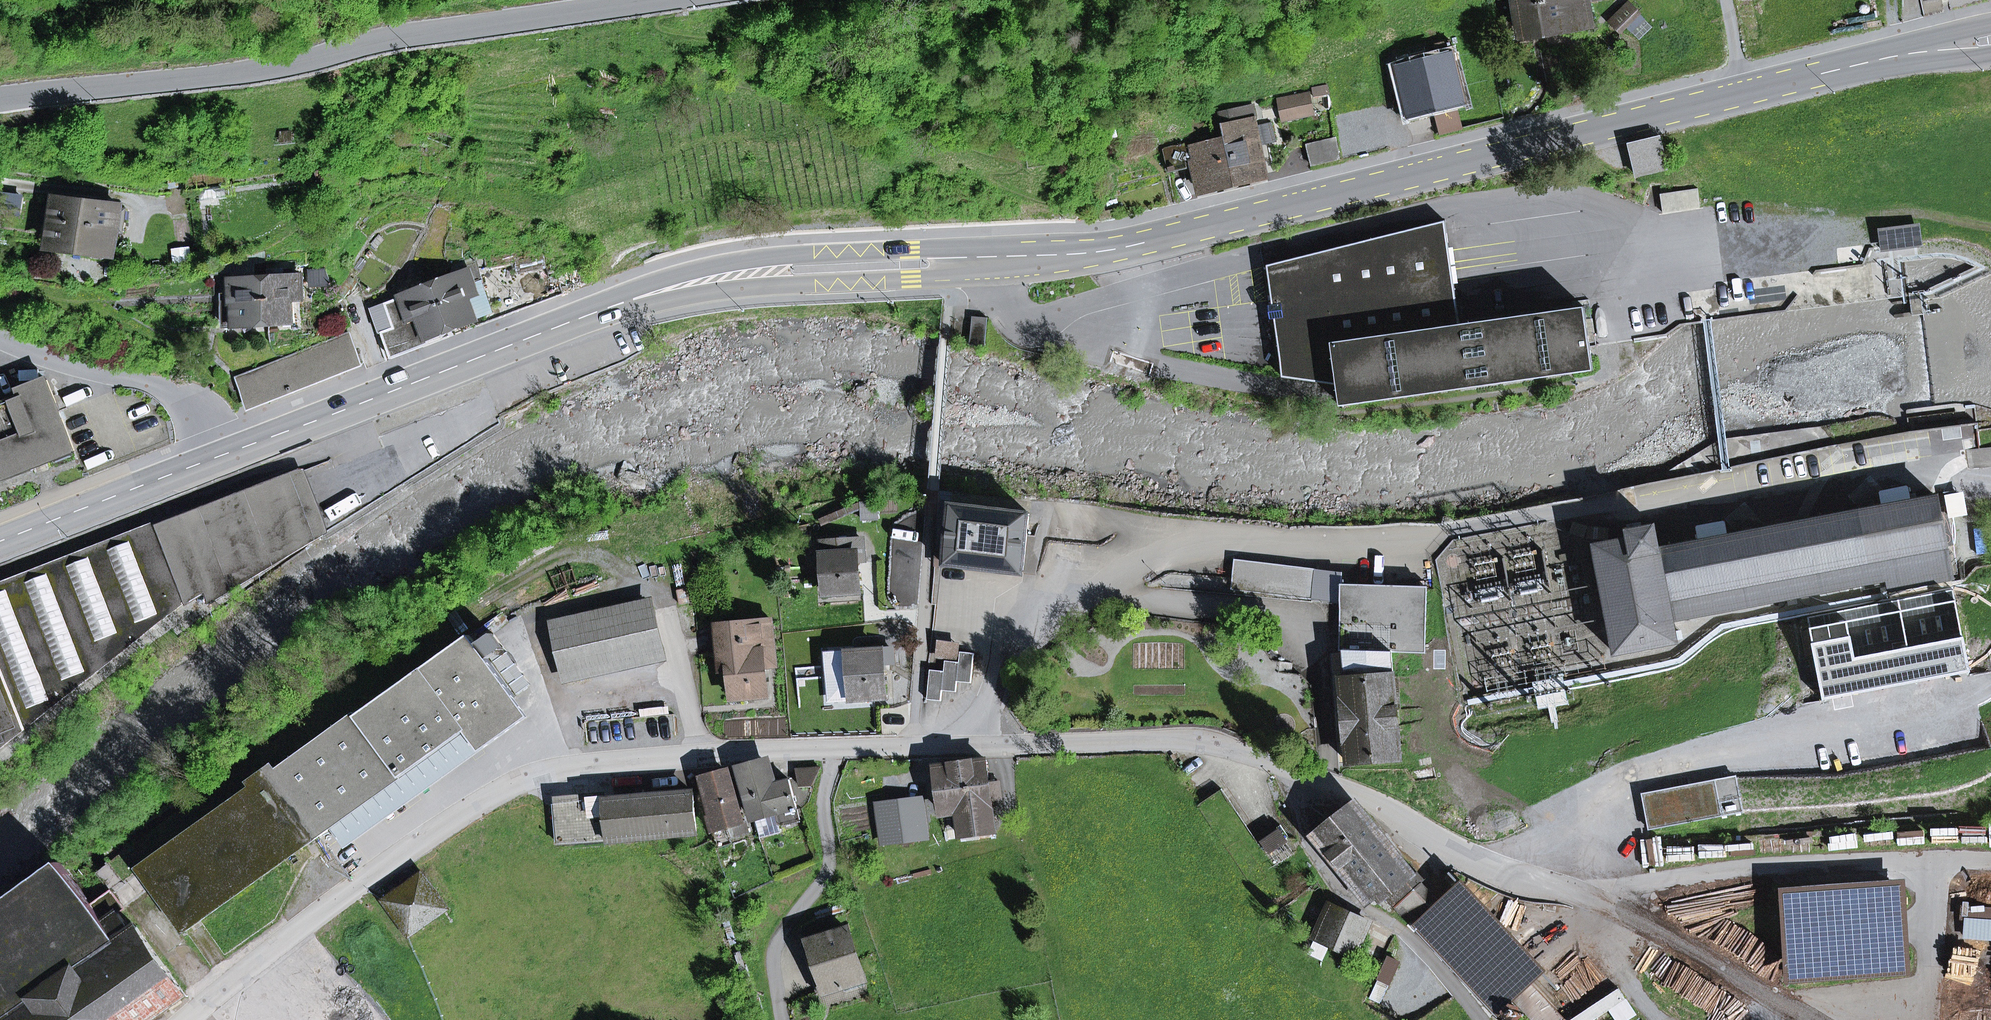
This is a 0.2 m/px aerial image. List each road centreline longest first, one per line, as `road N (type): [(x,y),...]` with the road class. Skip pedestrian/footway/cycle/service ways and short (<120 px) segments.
road 1 (secondary): [(215,457),(683,284),(1103,251)]
road 2 (secondary): [(1103,251),(1893,56),(1990,40)]
road 3 (tertiary): [(963,744),(1162,740),(1234,748),(1373,801),(1480,865),(1592,901),(1806,1019)]
road 4 (tertiary): [(187,1019),(470,807),(542,771),(963,744)]
road 5 (tertiary): [(0,99),(248,71),(368,42),(653,0)]
road 6 (residential): [(215,457),(194,409),(166,389),(0,340)]
road 7 (secondary): [(0,541),(215,457)]
road 8 (residential): [(963,744),(1014,650),(1075,592)]

